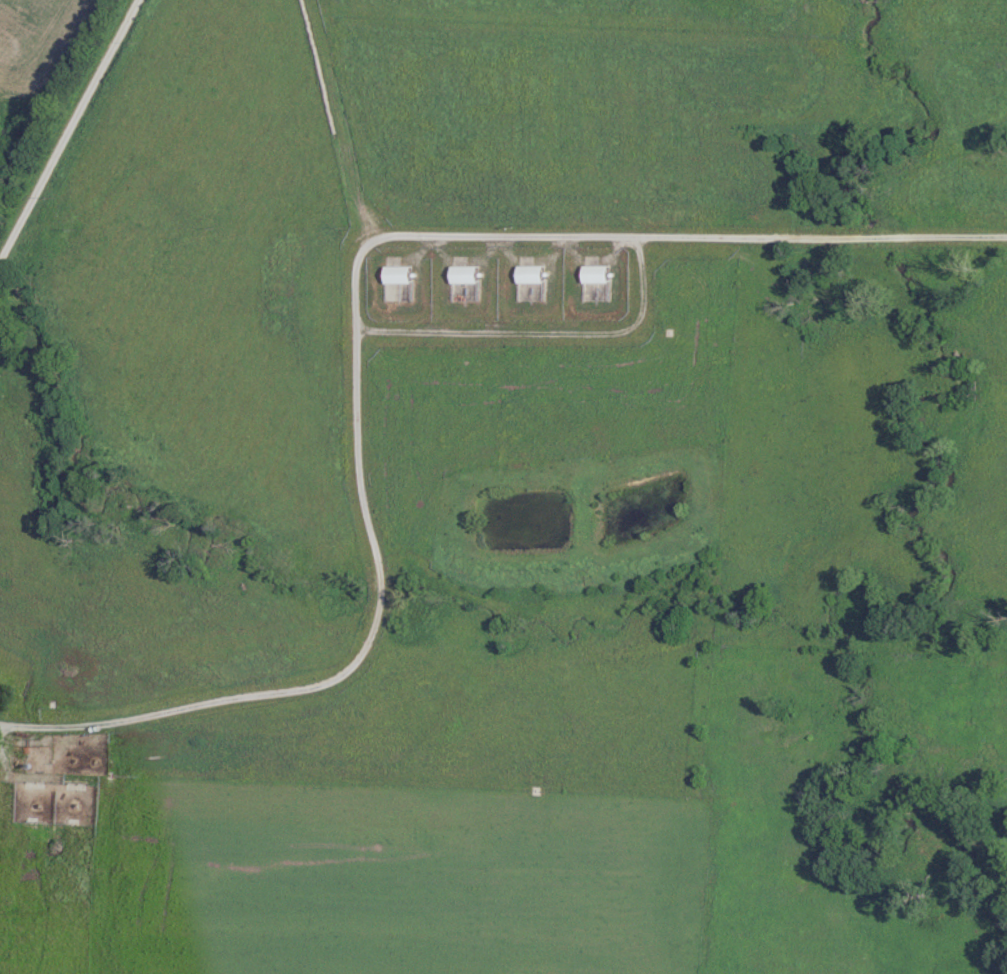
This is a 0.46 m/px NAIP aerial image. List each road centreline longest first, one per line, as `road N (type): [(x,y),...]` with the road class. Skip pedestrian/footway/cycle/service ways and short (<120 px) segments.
road 1 (residential): [(0,269),(141,0)]

